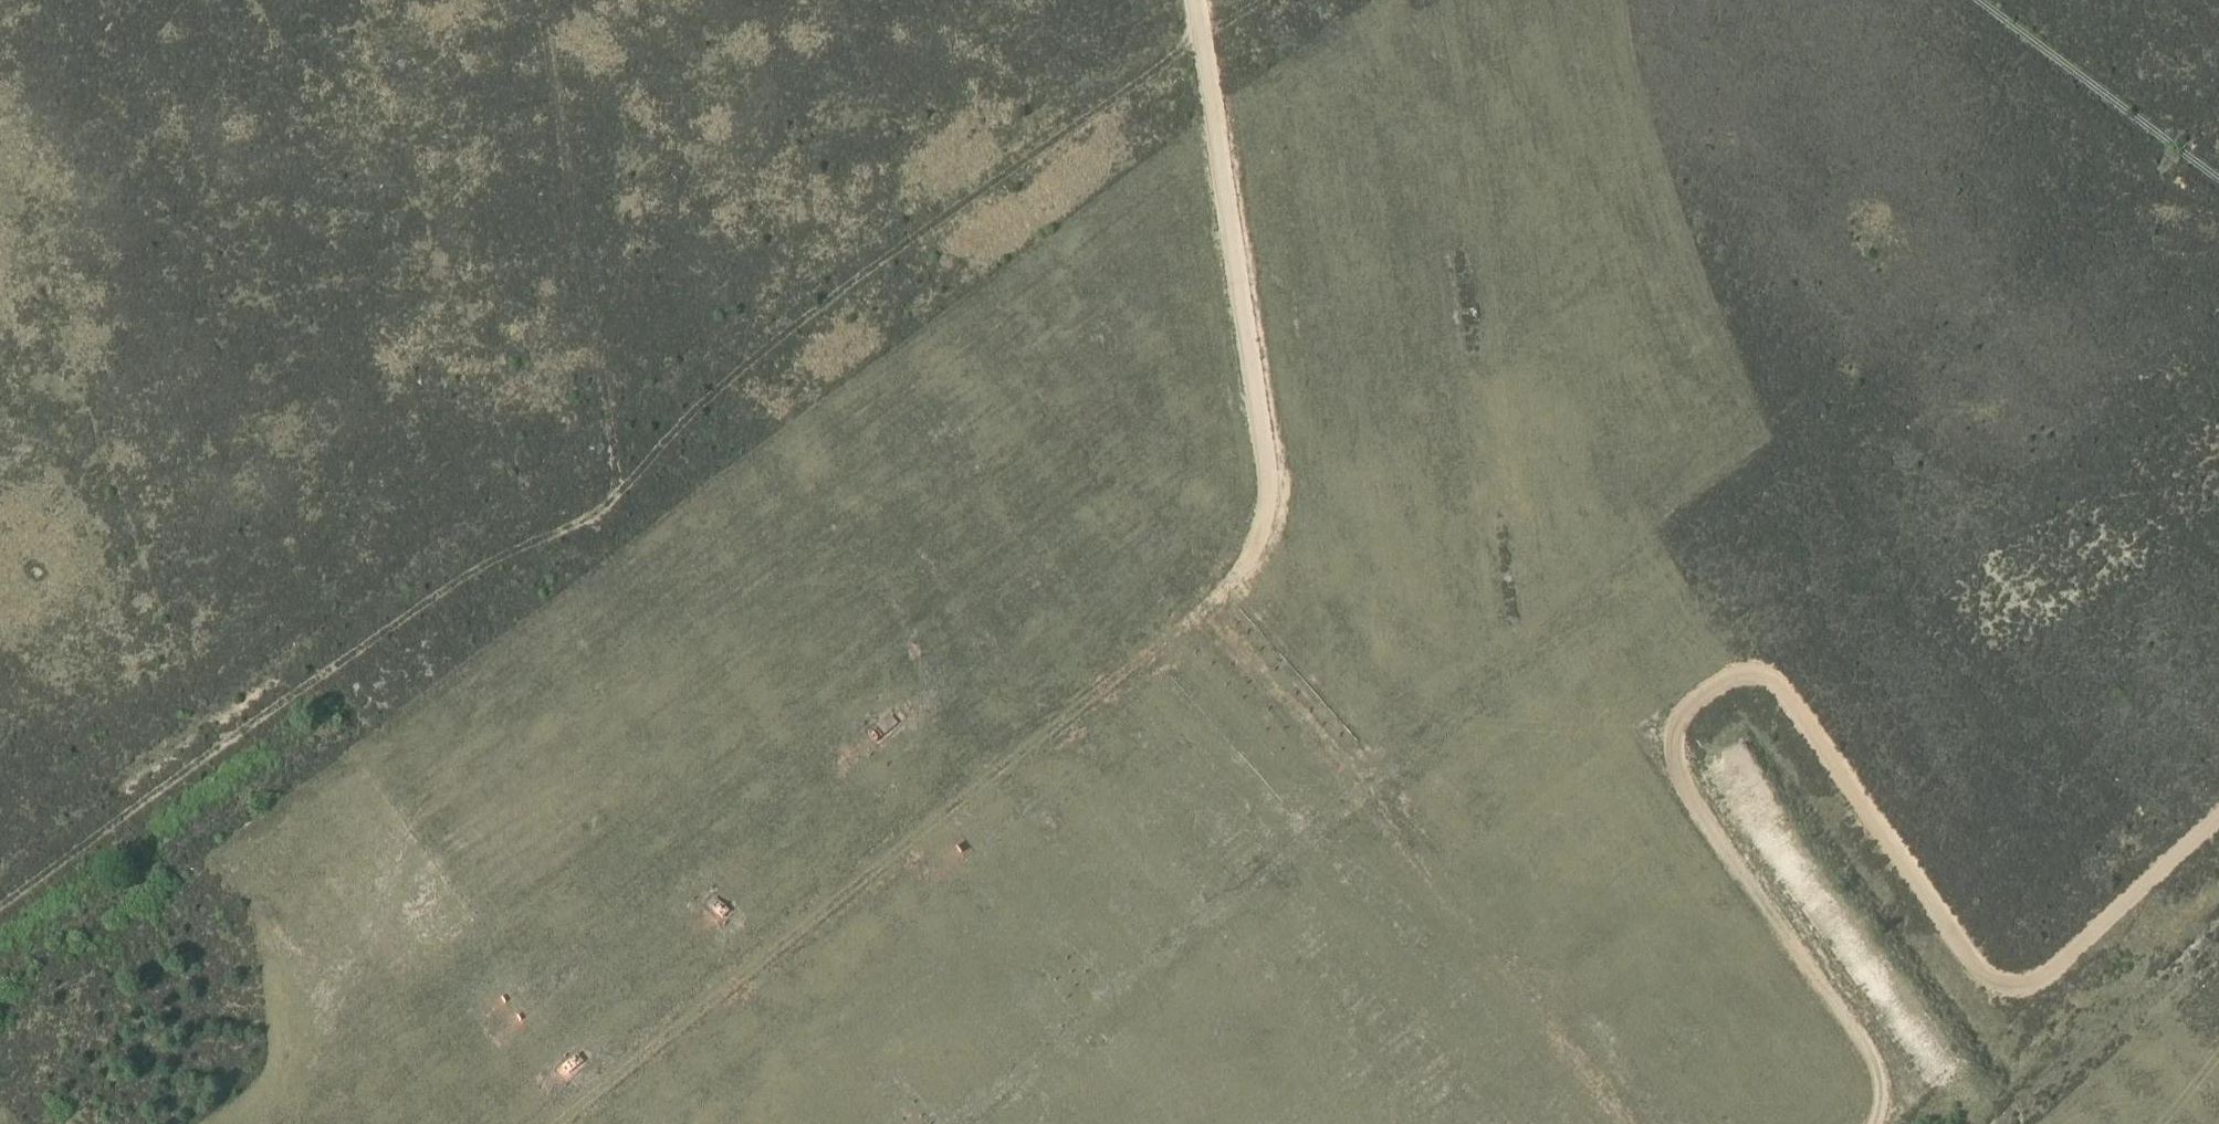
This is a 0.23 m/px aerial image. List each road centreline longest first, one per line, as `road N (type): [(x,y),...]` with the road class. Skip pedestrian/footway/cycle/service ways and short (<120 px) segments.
road 1 (track): [(1195,0),(1265,449),(1269,492),(1257,546),(1219,596),(560,1123)]
road 2 (track): [(2218,818),(2035,984),(1997,985),(1979,974),(1773,678),(1761,671),(1725,679),(1678,712),(1678,783),(1875,1066),(1882,1088),(1874,1123)]

